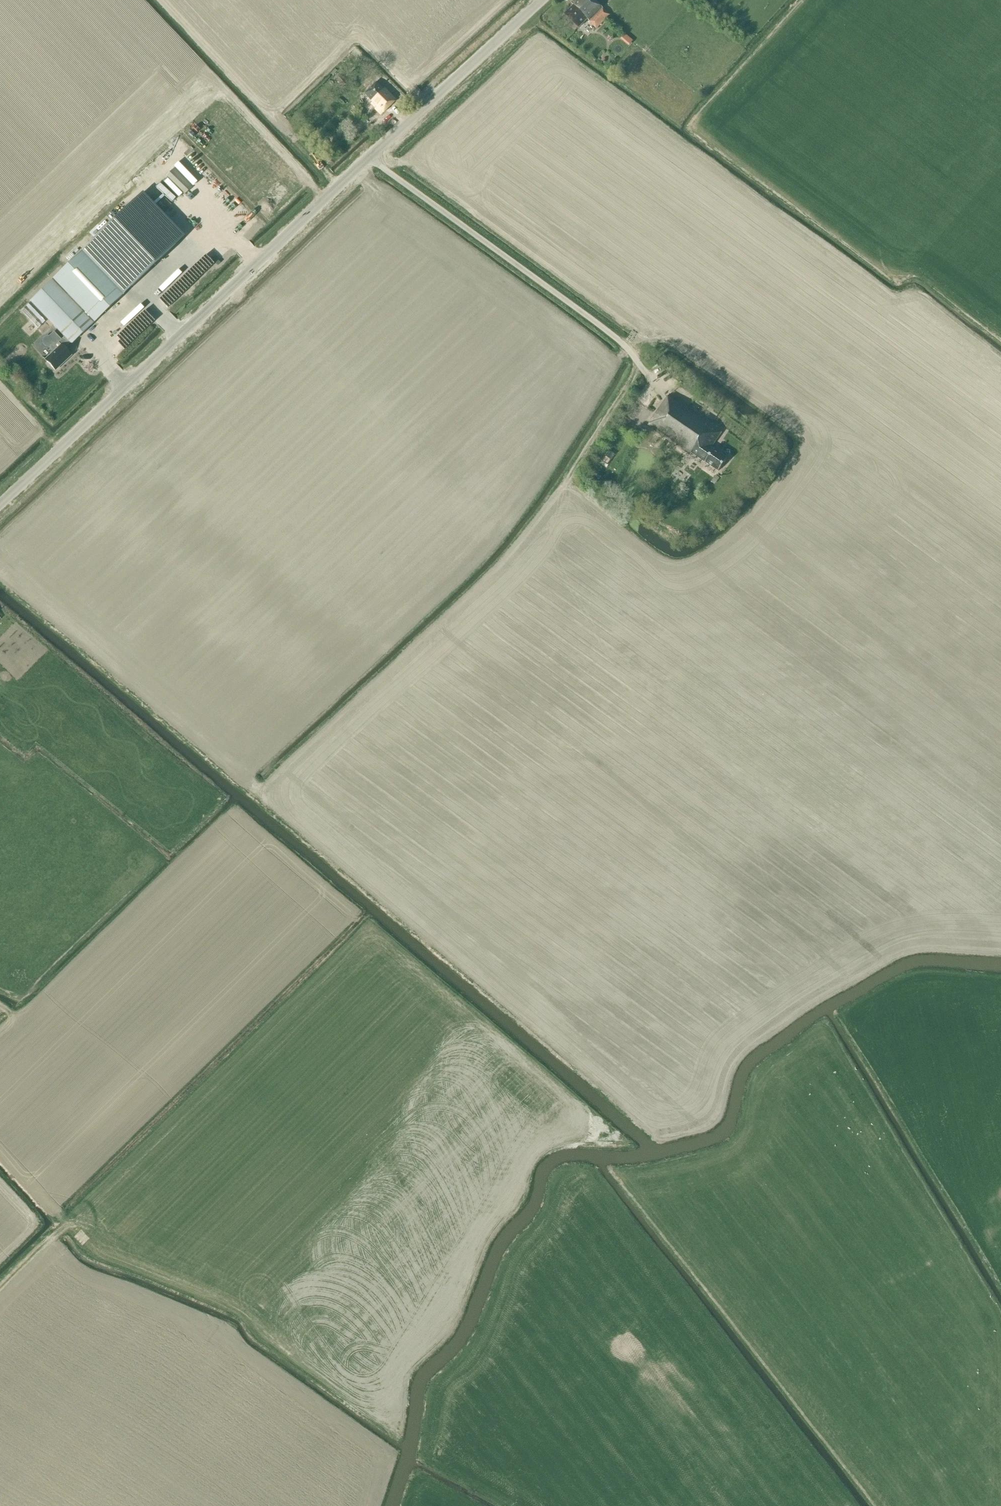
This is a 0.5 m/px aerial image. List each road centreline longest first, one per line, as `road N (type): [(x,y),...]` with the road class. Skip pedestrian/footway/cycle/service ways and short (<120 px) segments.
road 1 (unclassified): [(0,504),(541,0)]

